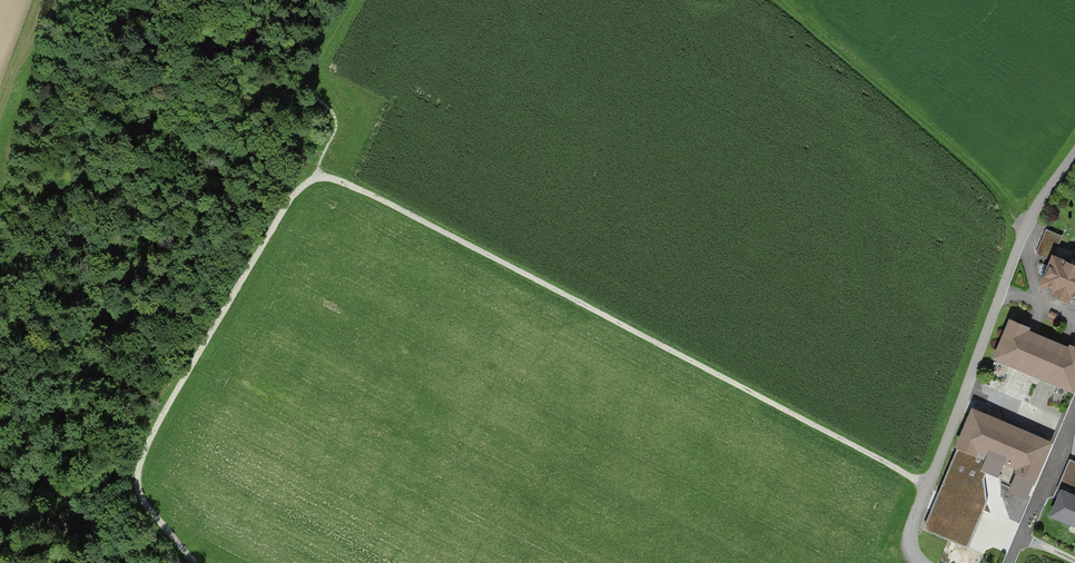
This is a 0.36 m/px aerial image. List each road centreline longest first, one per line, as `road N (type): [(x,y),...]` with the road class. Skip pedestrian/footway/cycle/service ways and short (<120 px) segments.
road 1 (track): [(319,175),(408,213),(929,486)]
road 2 (track): [(194,562),(138,493),(139,459),(287,205),(319,175)]
road 3 (residential): [(1074,151),(1022,240),(909,537),(921,562)]

